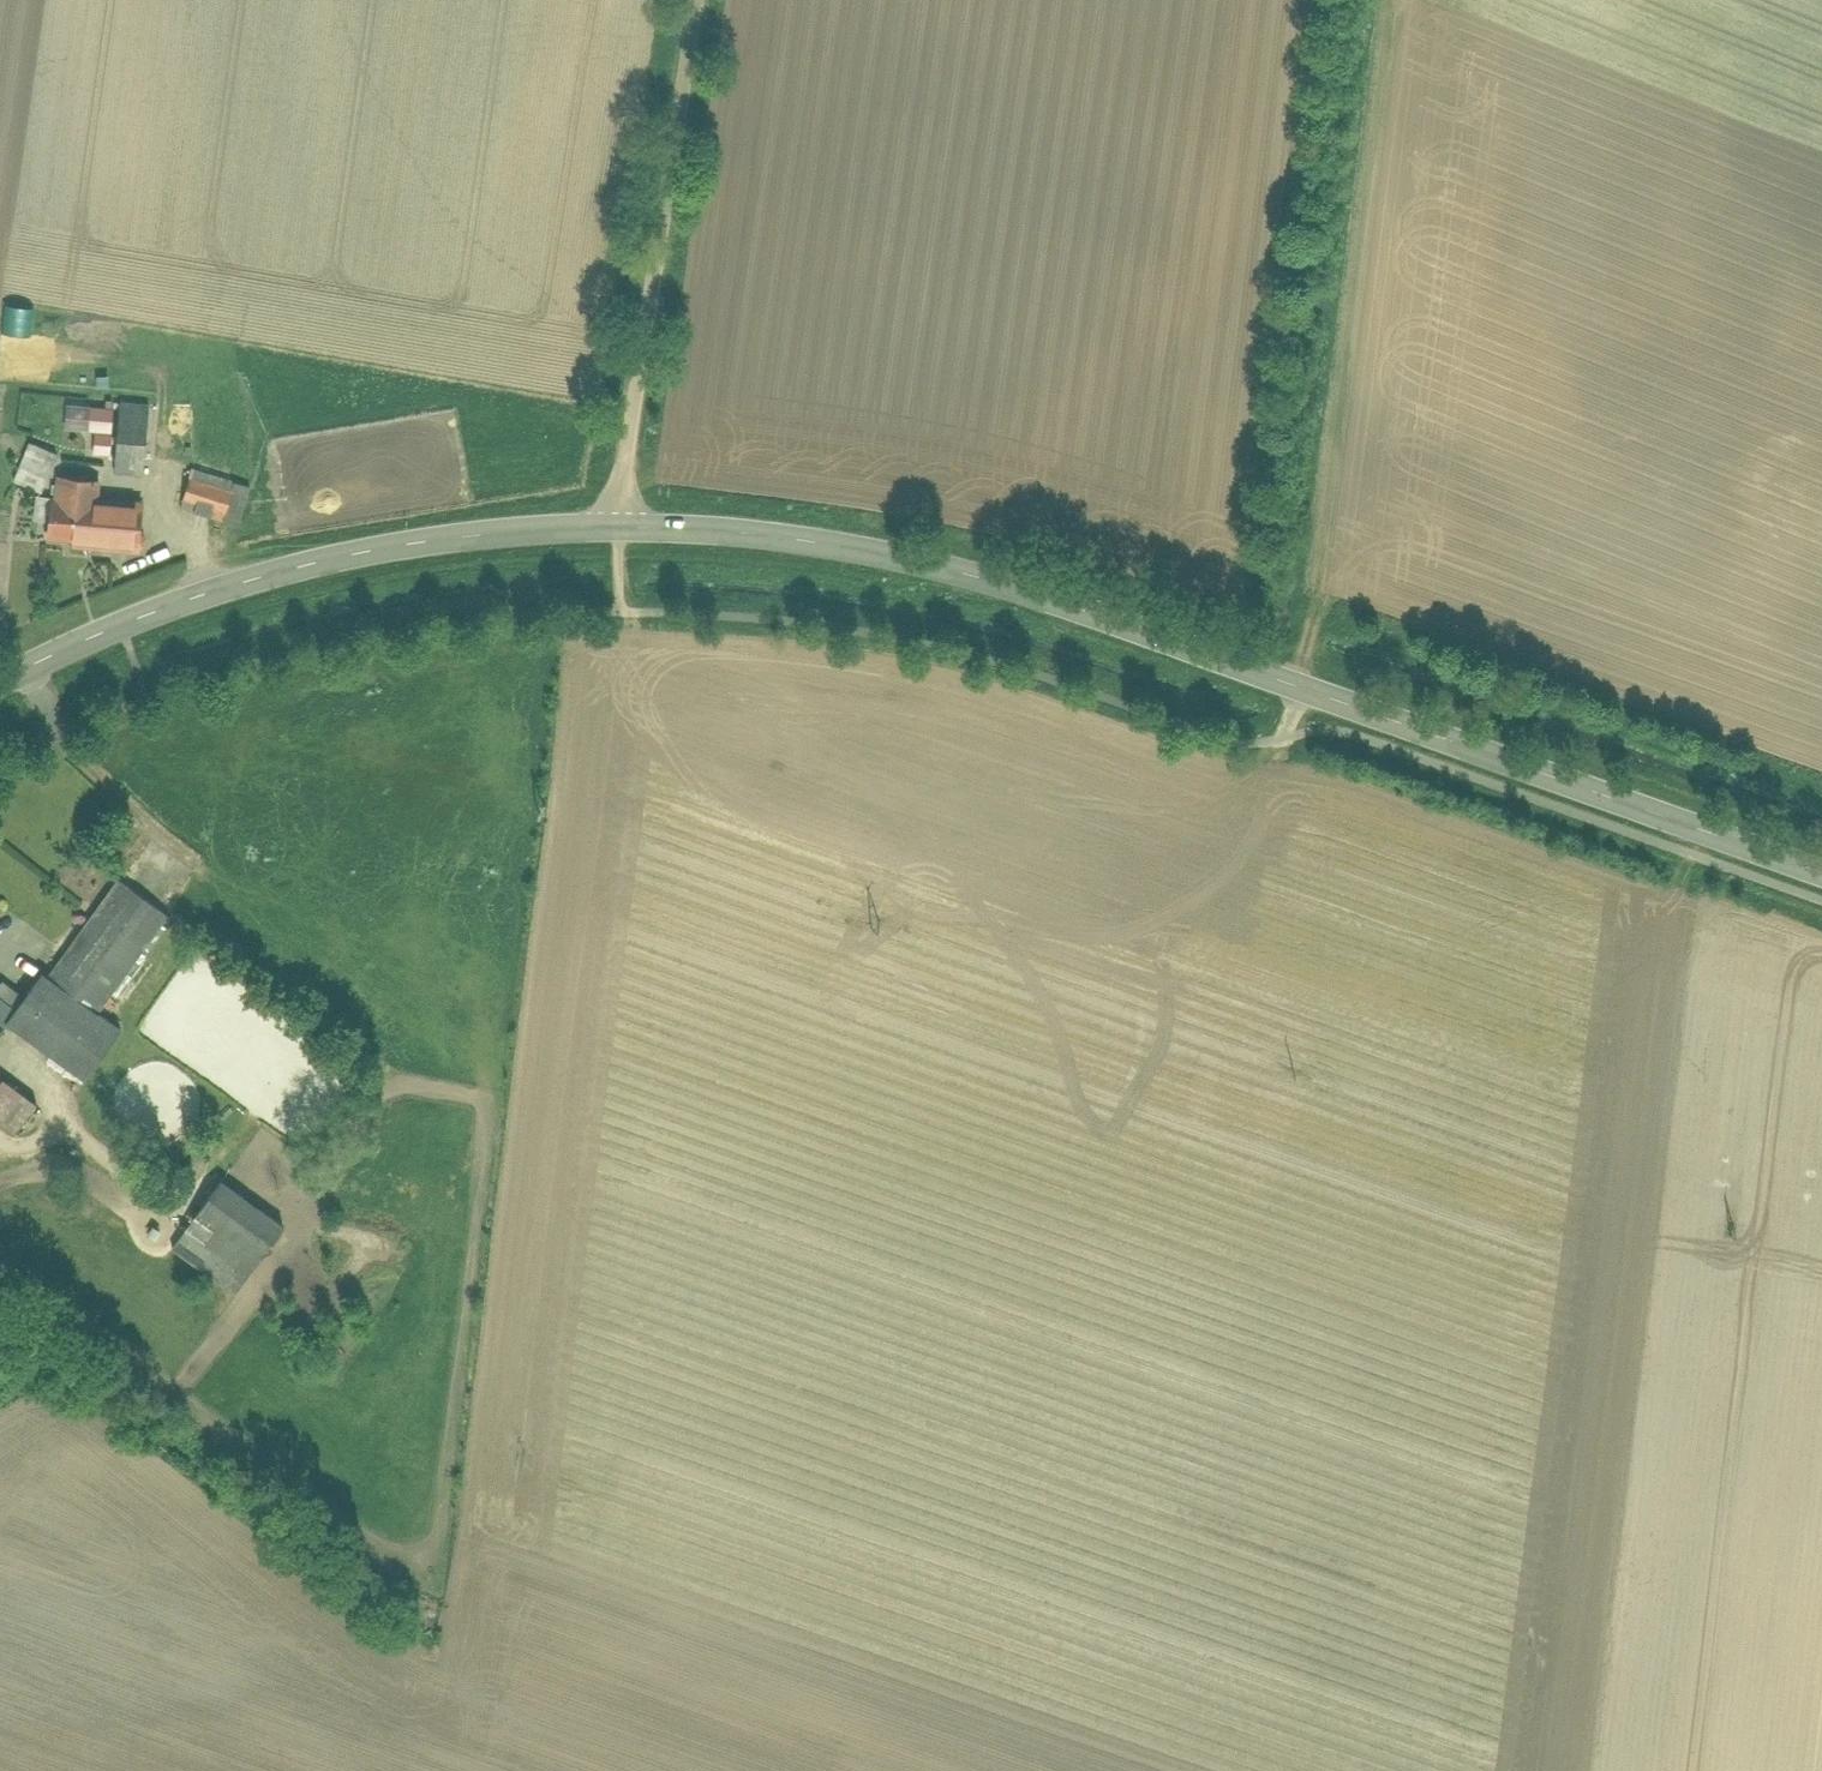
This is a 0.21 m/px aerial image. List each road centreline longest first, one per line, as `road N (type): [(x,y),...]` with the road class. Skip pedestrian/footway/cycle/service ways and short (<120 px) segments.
road 1 (tertiary): [(619,525),(786,537),(984,578),(1821,874)]
road 2 (tertiary): [(619,525),(469,535),(316,561),(175,602),(0,680)]
road 3 (unclassified): [(619,525),(707,0)]

